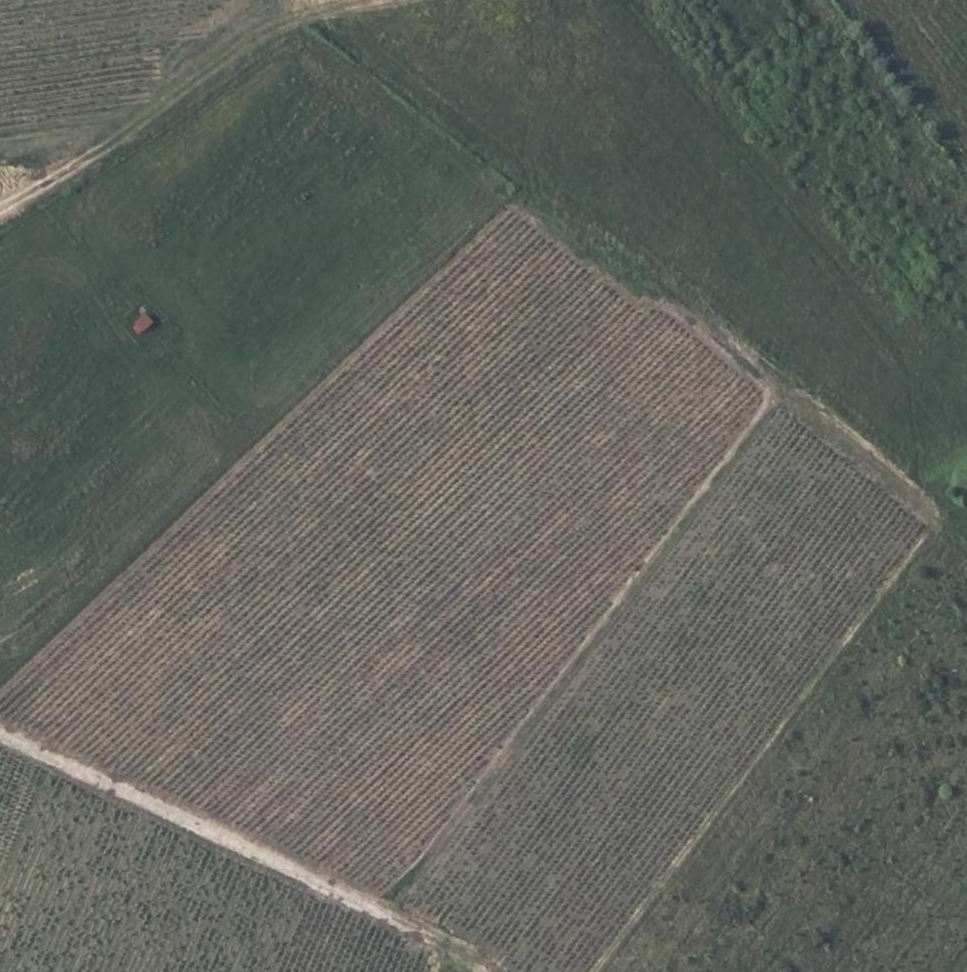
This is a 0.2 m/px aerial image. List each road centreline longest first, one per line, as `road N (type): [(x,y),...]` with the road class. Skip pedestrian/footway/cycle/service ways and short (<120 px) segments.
road 1 (track): [(966,548),(637,281),(343,67),(287,0)]
road 2 (track): [(381,917),(775,391)]
road 3 (track): [(0,738),(462,955),(478,971)]
road 4 (track): [(0,212),(302,24),(398,0)]

